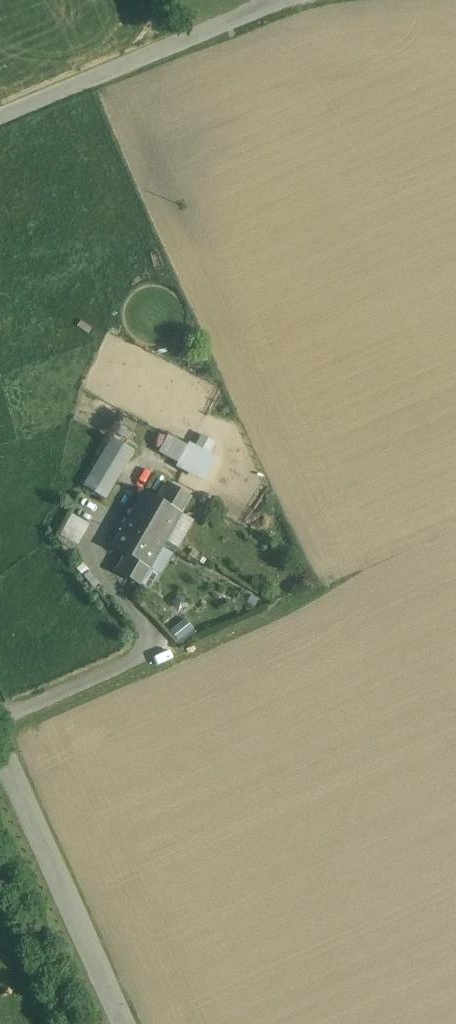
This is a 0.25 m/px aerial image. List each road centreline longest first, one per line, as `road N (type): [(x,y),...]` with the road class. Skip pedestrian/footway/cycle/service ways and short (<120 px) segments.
road 1 (unclassified): [(0,734),(134,1023)]
road 2 (unclassified): [(280,0),(0,120)]

